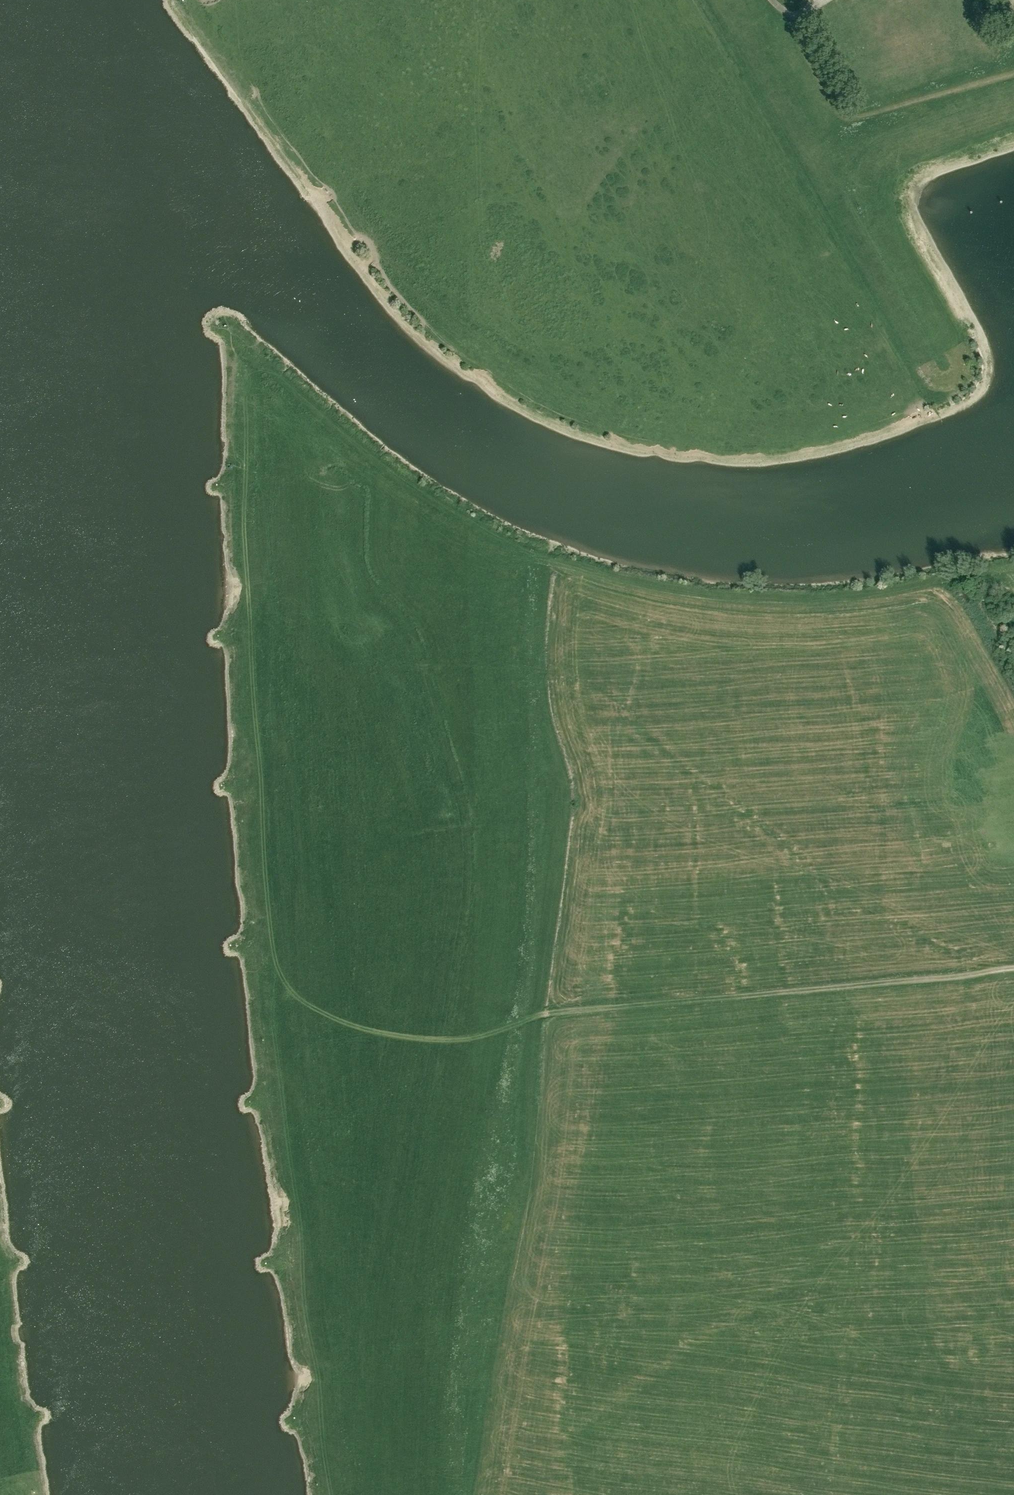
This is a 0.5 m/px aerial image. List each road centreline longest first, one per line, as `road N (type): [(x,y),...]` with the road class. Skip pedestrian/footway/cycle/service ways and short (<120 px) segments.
road 1 (track): [(1013,968),(556,1012)]

